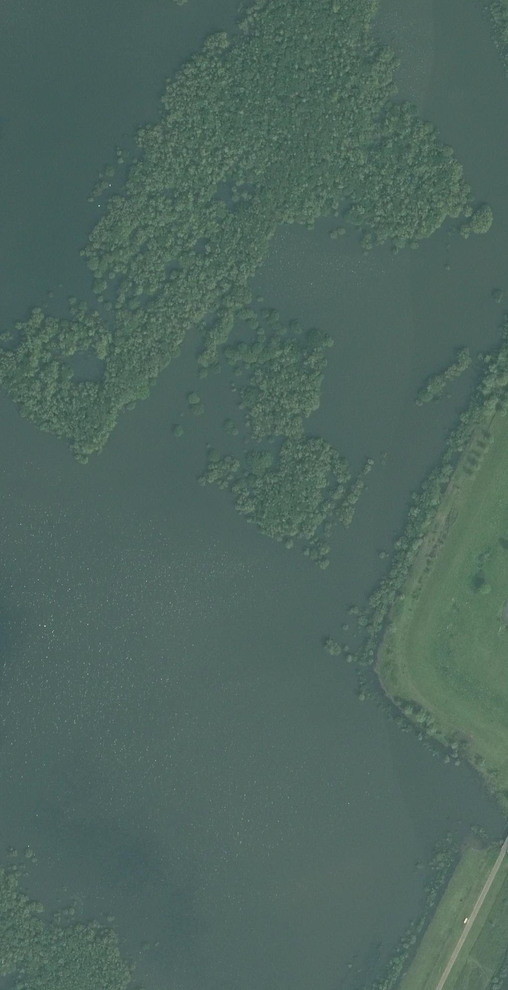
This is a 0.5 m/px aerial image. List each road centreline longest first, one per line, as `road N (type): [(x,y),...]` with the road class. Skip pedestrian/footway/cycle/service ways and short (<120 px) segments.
road 1 (track): [(438,989),(507,842)]

